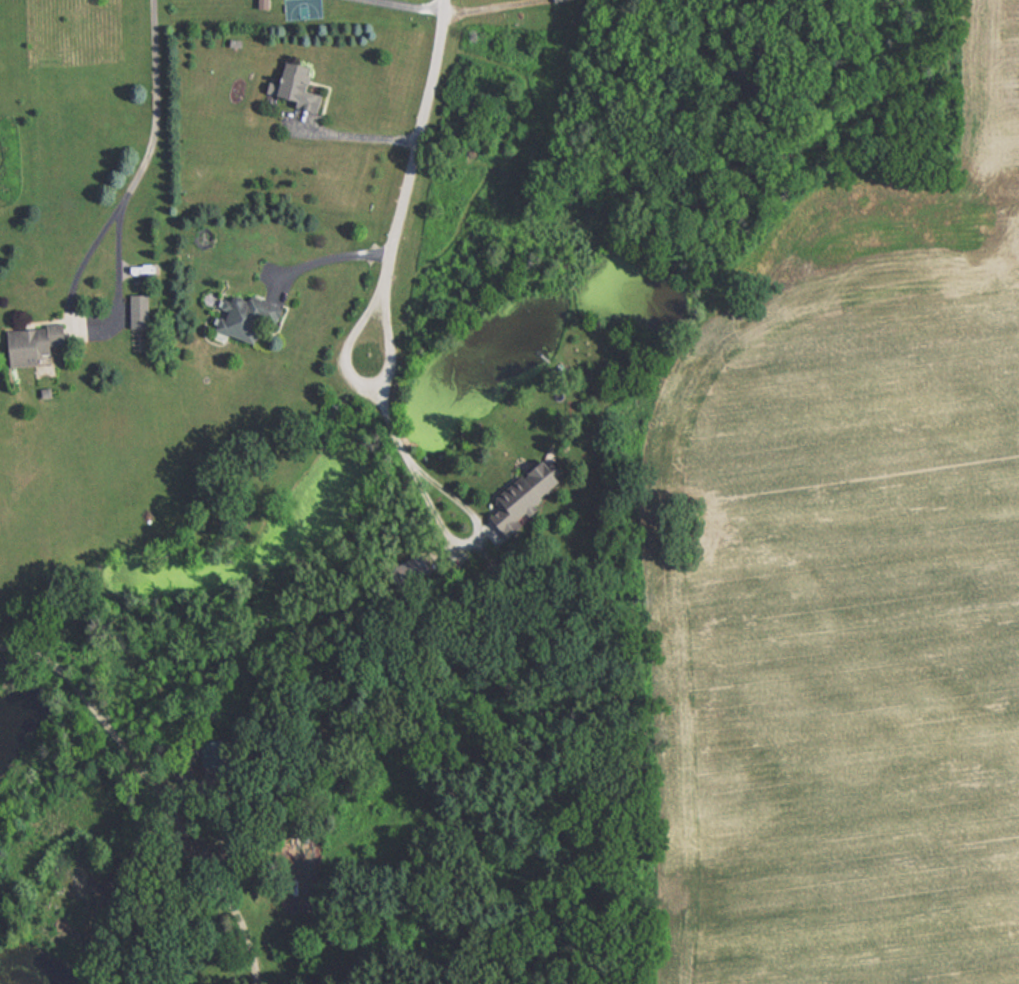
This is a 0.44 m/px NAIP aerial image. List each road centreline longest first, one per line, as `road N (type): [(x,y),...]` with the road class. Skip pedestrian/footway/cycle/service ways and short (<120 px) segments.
road 1 (residential): [(440,0),(435,80),(369,342)]

